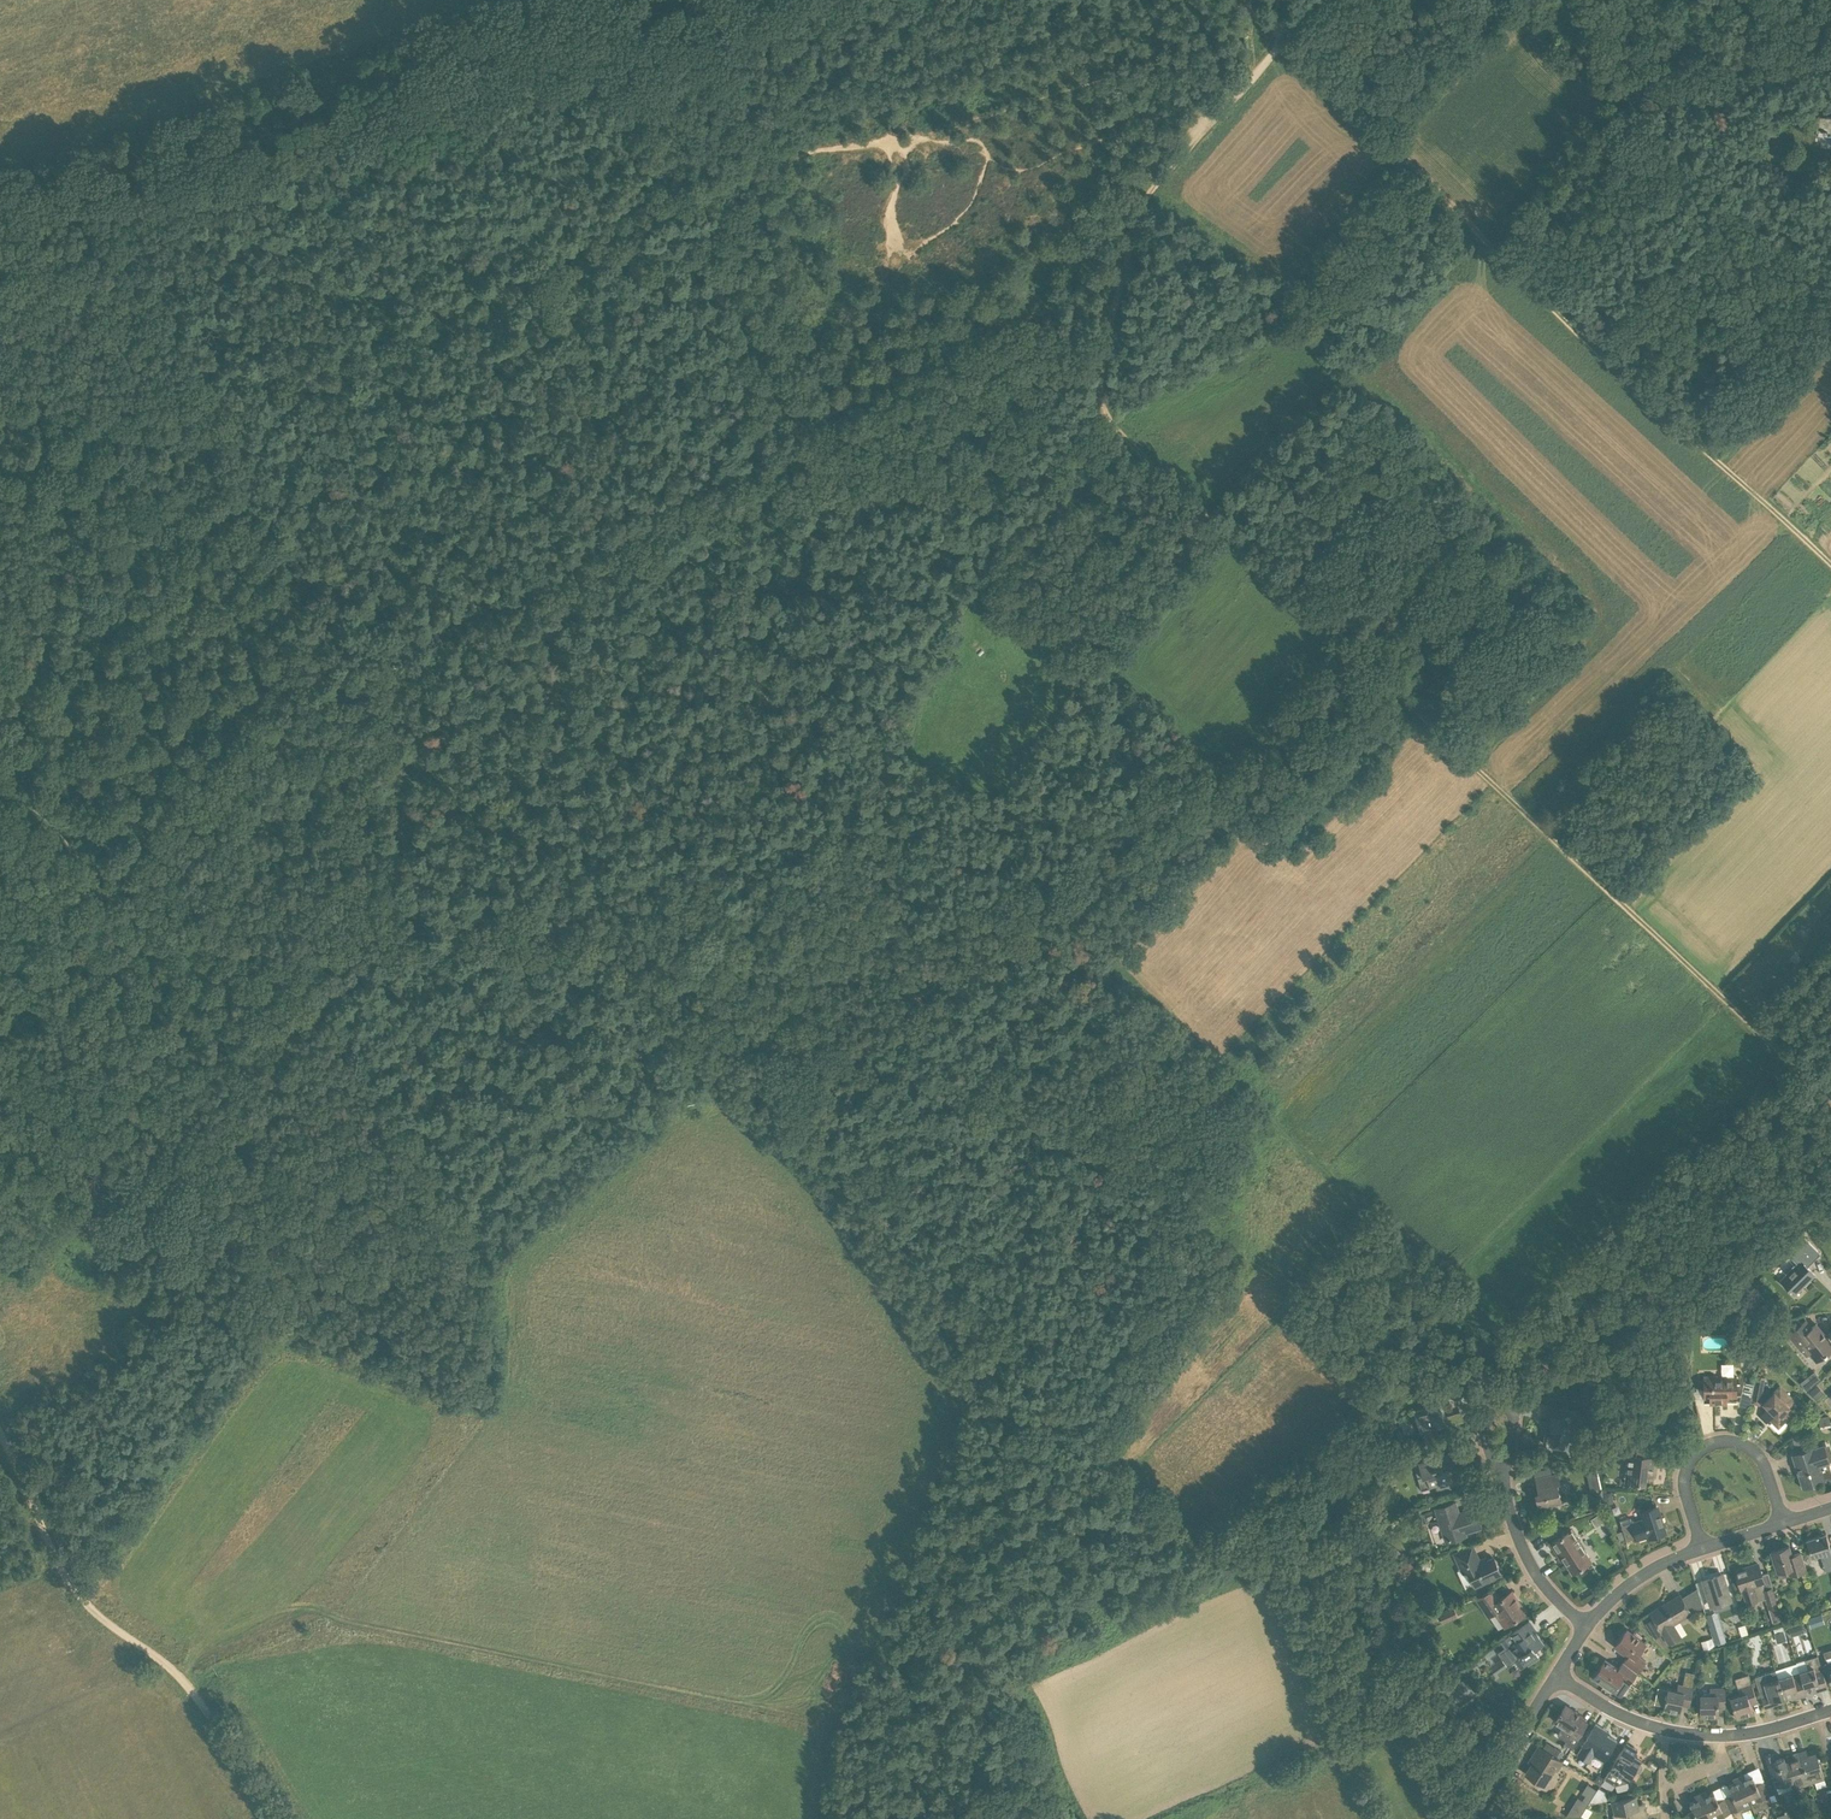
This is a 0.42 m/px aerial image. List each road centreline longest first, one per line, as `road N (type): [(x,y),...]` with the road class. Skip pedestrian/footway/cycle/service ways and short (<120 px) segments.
road 1 (track): [(1441,1818),(1347,1610),(1217,1546),(1161,1506),(780,1107),(734,1076)]
road 2 (track): [(1830,1106),(1369,668)]
road 3 (track): [(92,891),(216,741),(293,679),(532,575)]
road 4 (track): [(0,177),(505,0)]
road 5 (track): [(1369,668),(1305,619),(1101,411),(1116,306)]
road 6 (track): [(277,1818),(200,1700),(100,1614),(0,1435)]
road 7 (track): [(1489,243),(1830,565)]
road 8 (track): [(1284,34),(1489,243)]
road 9 (track): [(532,575),(758,451)]
road 10 (residential): [(1784,1523),(1762,1462),(1735,1444),(1711,1441),(1694,1452),(1686,1482),(1698,1549)]
road 11 (track): [(1116,306),(1037,305),(991,317),(901,369)]
road 12 (track): [(1761,769),(1630,910)]
road 13 (track): [(1116,306),(1142,202),(1196,140)]
road 14 (residential): [(1584,1632),(1515,1539),(1502,1475)]
road 15 (track): [(758,451),(901,369)]
road 16 (residential): [(1472,1818),(1553,1676)]
road 17 (residential): [(1502,1475),(1514,1421),(1498,1403),(1485,1405),(1478,1427),(1490,1464)]
road 18 (residential): [(1584,1632),(1630,1587),(1698,1549)]
road 19 (track): [(1196,140),(1284,34)]
road 20 (residential): [(1666,1731),(1607,1710),(1553,1676)]

